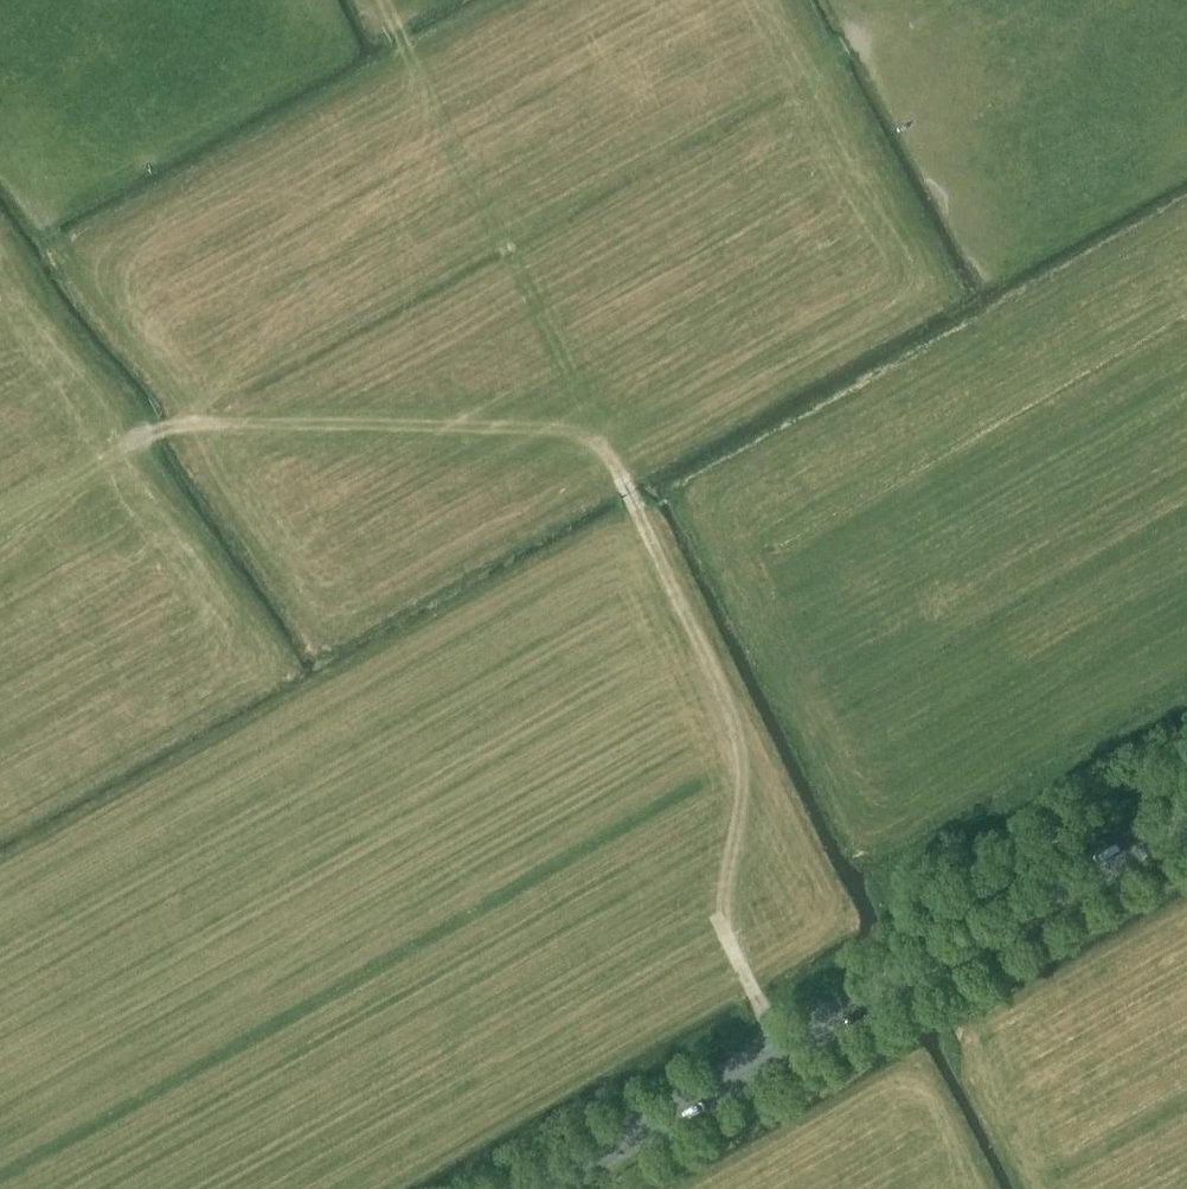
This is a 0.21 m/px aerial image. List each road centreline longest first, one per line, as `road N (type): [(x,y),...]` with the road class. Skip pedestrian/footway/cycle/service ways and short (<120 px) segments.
road 1 (secondary): [(538,1188),(1186,819)]

